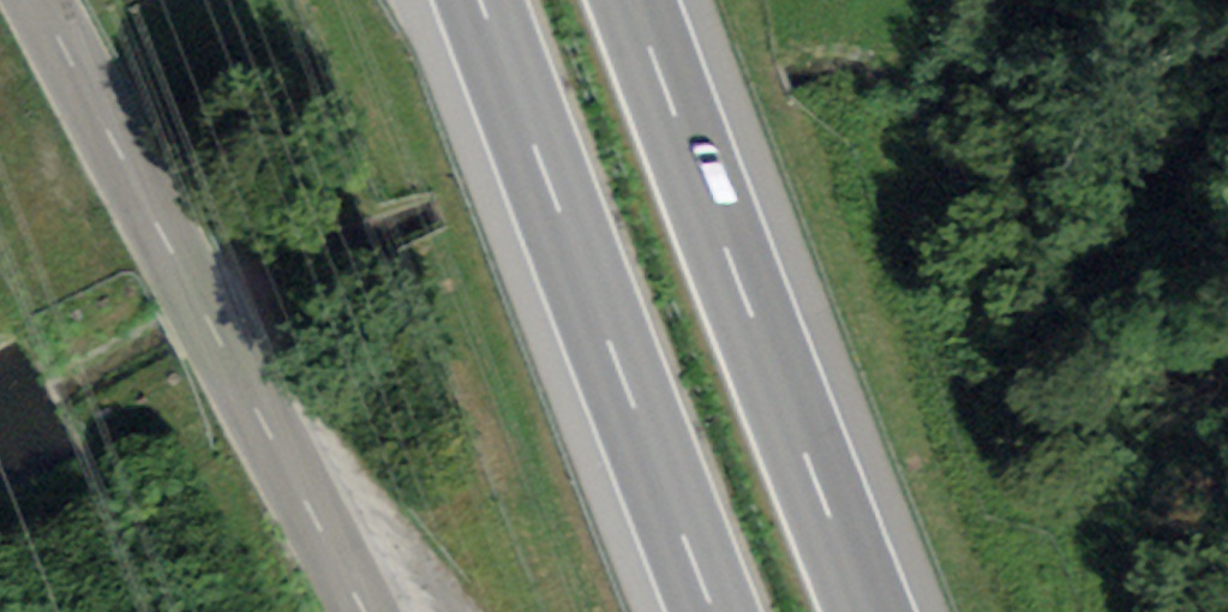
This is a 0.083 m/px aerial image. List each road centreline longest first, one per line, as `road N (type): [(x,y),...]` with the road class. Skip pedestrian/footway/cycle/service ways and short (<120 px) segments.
road 1 (secondary): [(369,611),(40,0)]
road 2 (motorway): [(485,0),(718,611)]
road 3 (motorway): [(861,611),(631,0)]

